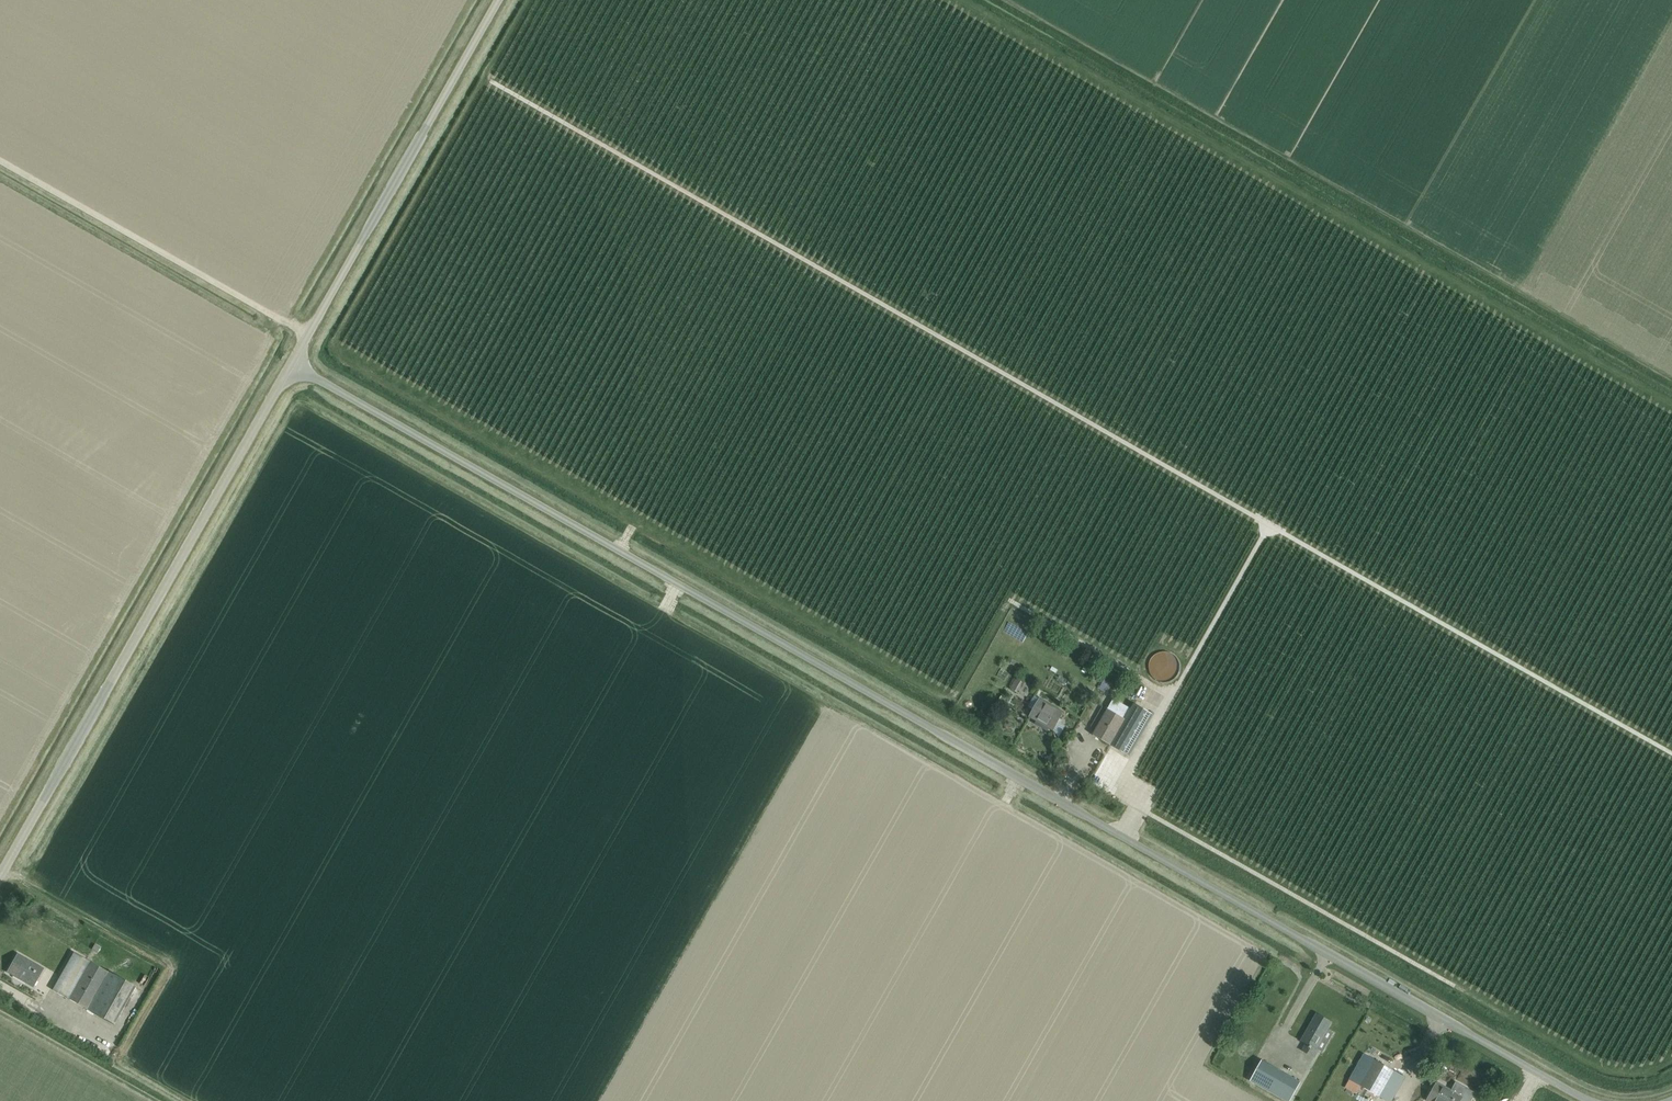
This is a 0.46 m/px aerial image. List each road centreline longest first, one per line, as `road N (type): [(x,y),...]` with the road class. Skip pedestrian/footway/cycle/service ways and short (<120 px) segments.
road 1 (unclassified): [(298,358),(583,530),(1593,1100)]
road 2 (unclassified): [(0,865),(298,358)]
road 3 (unclassified): [(298,358),(500,0)]
road 4 (track): [(0,164),(280,327),(298,358)]

